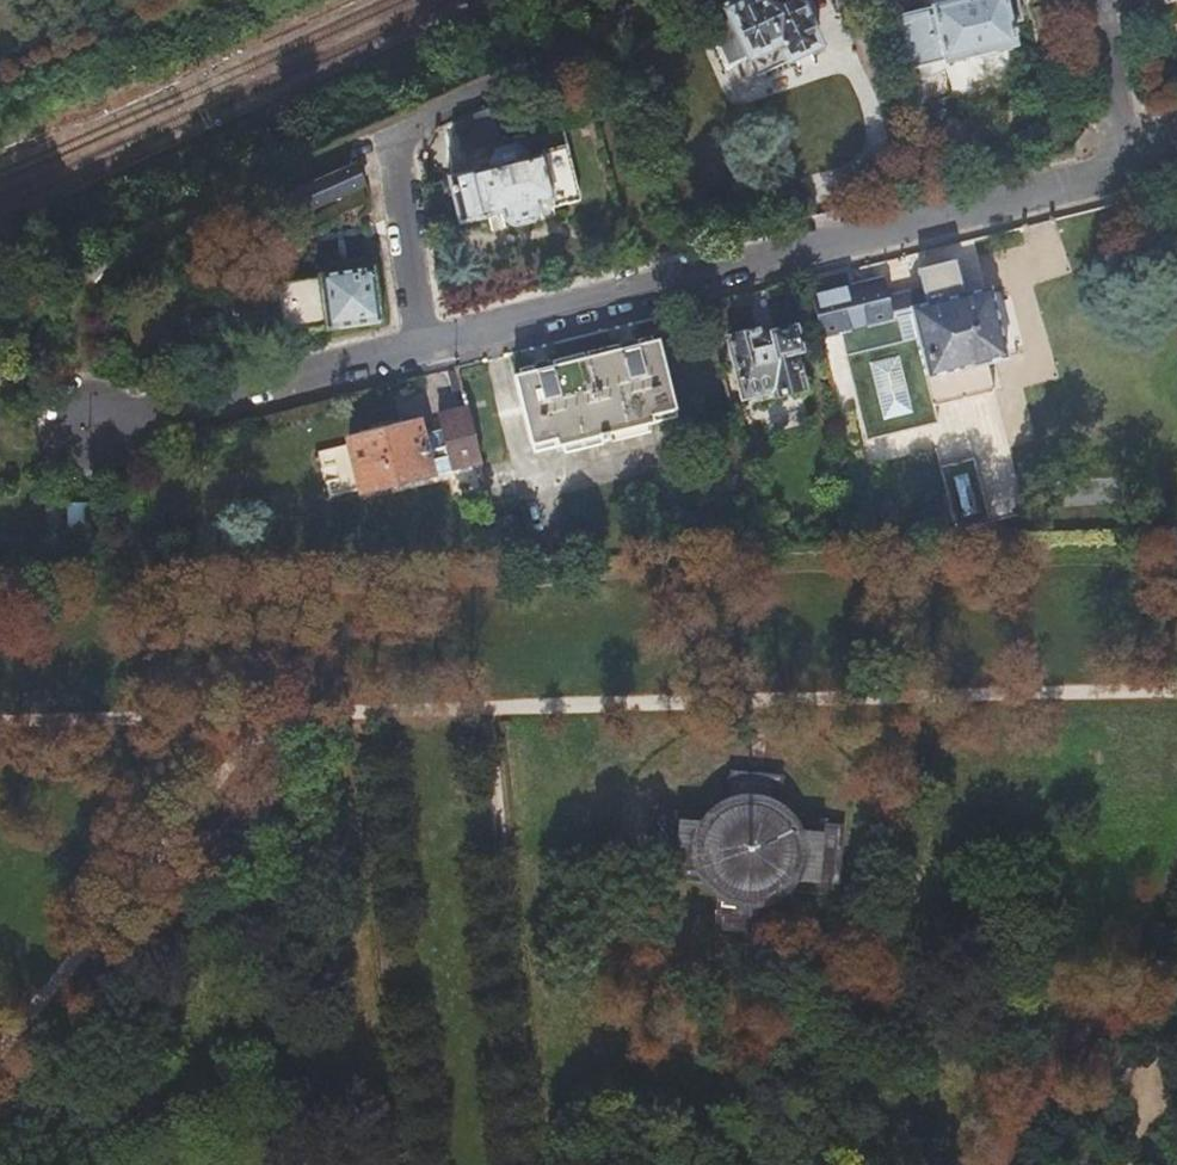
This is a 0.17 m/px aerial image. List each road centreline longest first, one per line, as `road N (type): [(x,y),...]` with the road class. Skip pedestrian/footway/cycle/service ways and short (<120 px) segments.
road 1 (motorway): [(1176,918),(0,813)]
road 2 (track): [(1176,689),(0,727)]
road 3 (residential): [(411,350),(96,432),(77,393),(79,328),(94,288),(136,247),(385,135)]
road 4 (residential): [(1113,169),(411,350)]
road 5 (track): [(0,1083),(325,715)]
road 6 (track): [(483,711),(527,1164)]
road 7 (track): [(400,1164),(355,714)]
road 8 (track): [(1176,869),(1000,1164)]
road 9 (residential): [(385,135),(681,0)]
road 10 (track): [(0,927),(185,721)]
road 11 (residential): [(385,135),(411,350)]
road 12 (residential): [(1092,0),(1113,169)]

